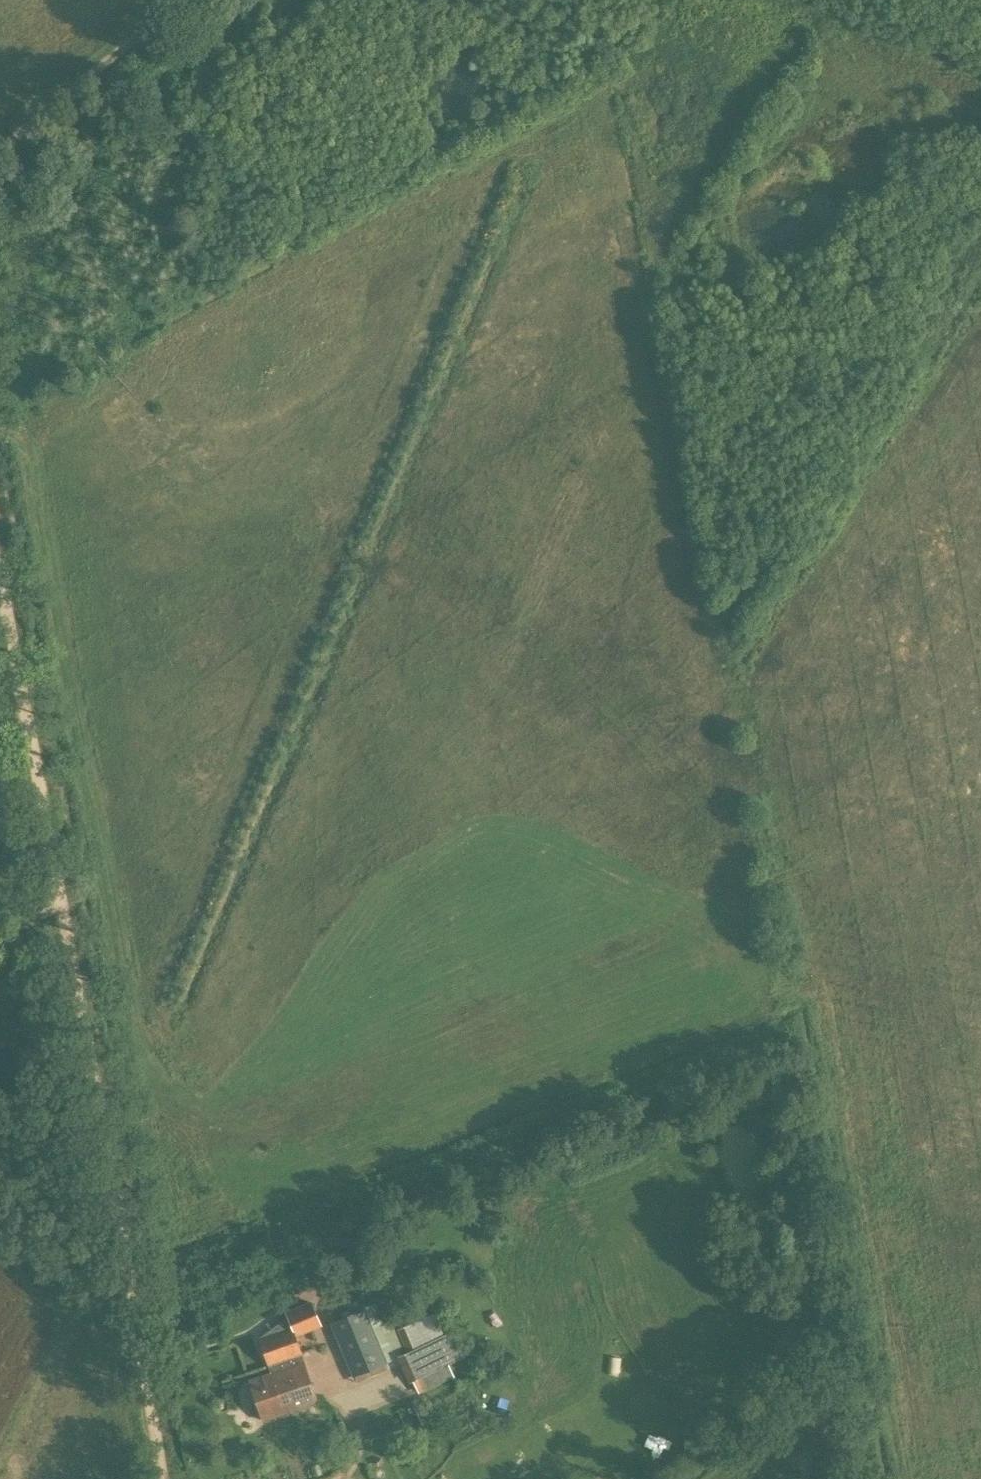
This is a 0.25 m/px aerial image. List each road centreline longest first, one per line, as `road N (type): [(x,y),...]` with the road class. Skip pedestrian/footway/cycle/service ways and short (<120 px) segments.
road 1 (unclassified): [(162,1478),(0,560)]
road 2 (track): [(0,148),(178,0)]

